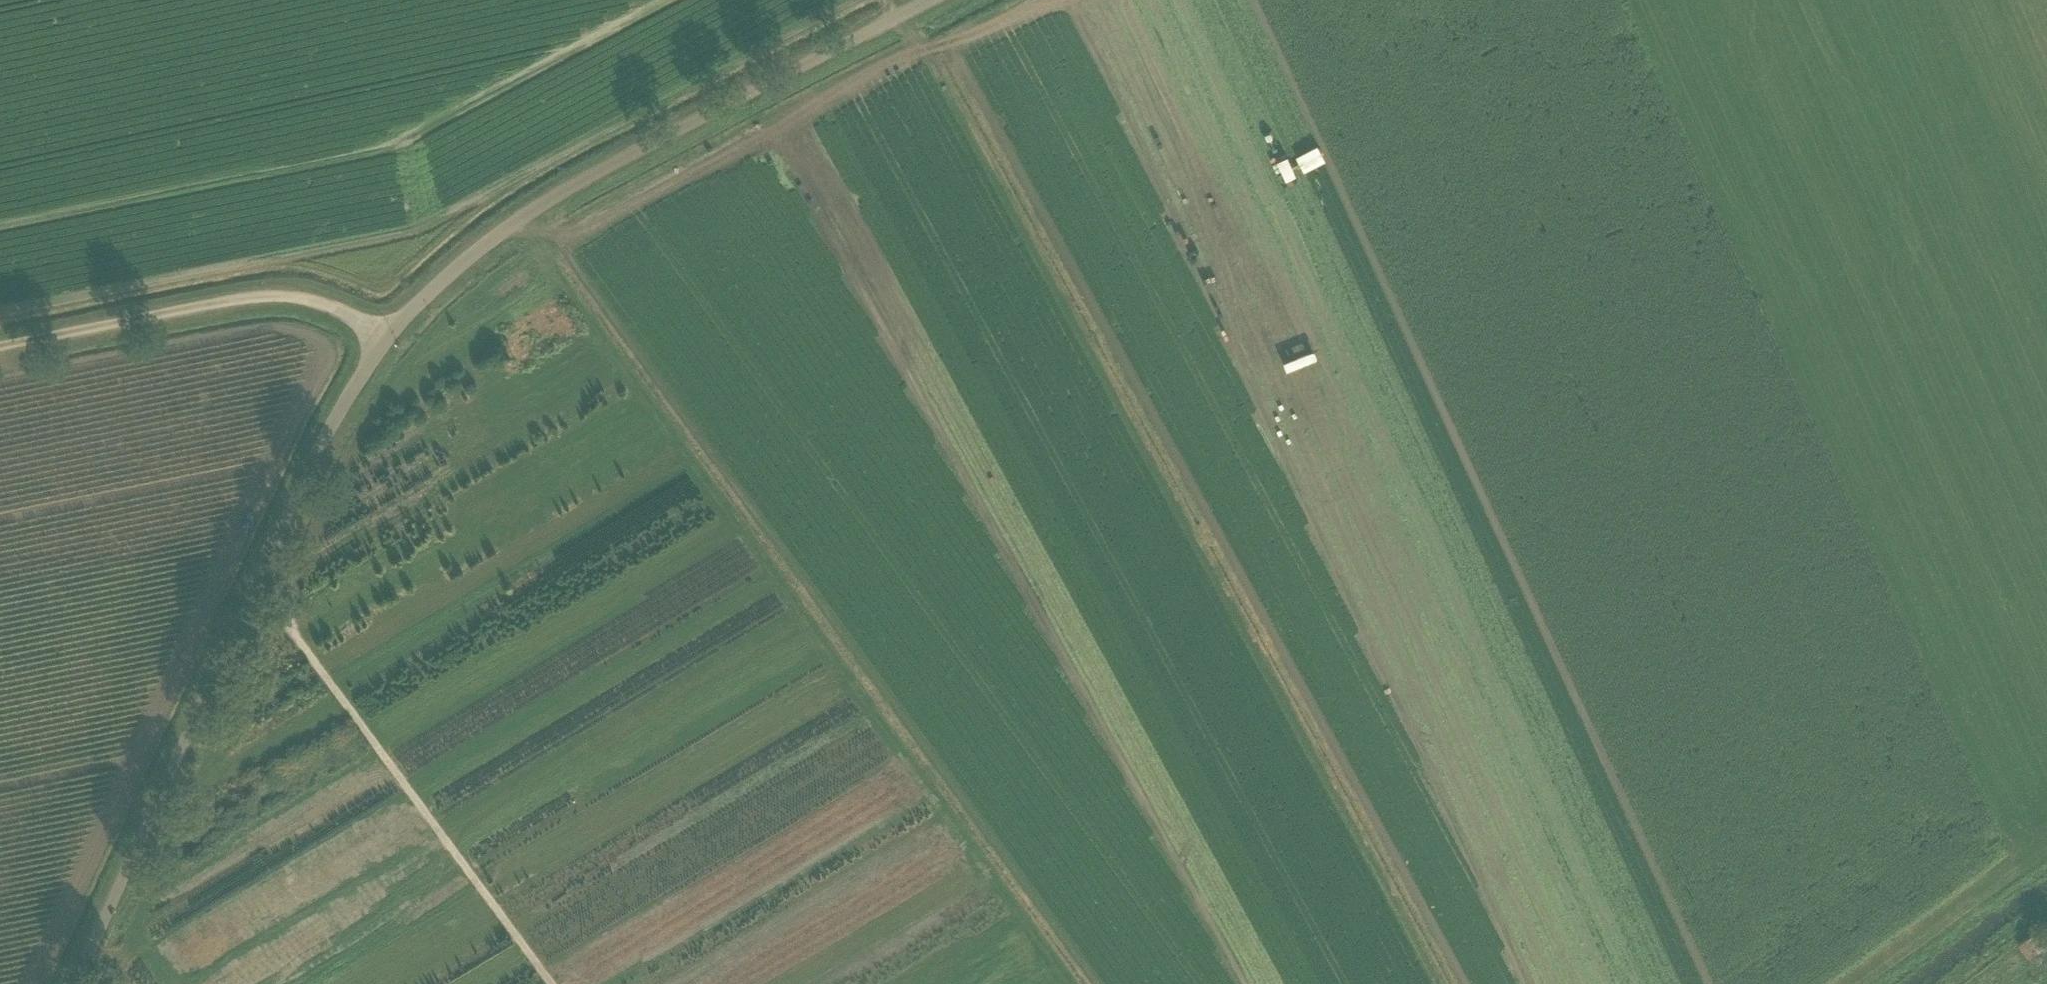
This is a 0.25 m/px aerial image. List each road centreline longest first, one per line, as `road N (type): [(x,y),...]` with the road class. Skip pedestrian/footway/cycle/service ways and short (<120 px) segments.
road 1 (unclassified): [(74,983),(383,336),(455,270),(574,185),(926,0)]
road 2 (track): [(0,347),(275,296),(313,302),(383,336)]

